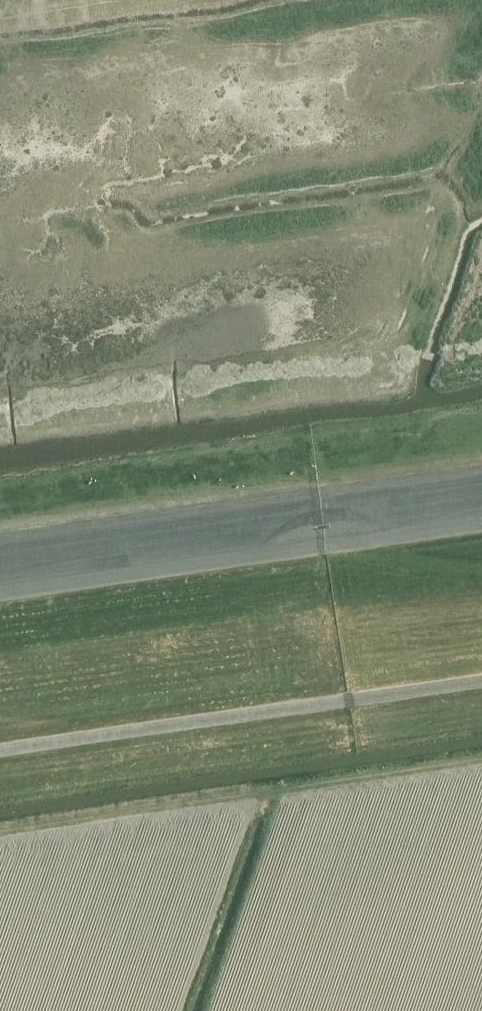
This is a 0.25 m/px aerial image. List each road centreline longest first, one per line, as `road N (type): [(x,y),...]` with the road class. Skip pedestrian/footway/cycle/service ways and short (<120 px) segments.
road 1 (track): [(0,593),(481,522)]
road 2 (track): [(346,543),(481,563)]

